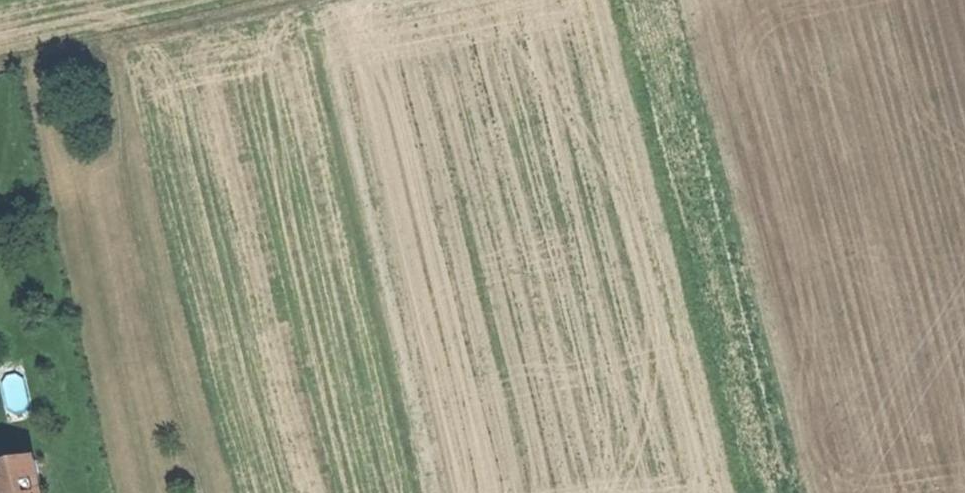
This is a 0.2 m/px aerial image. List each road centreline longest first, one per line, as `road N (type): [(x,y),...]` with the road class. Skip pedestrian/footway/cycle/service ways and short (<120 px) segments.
road 1 (track): [(265,0),(0,62)]

